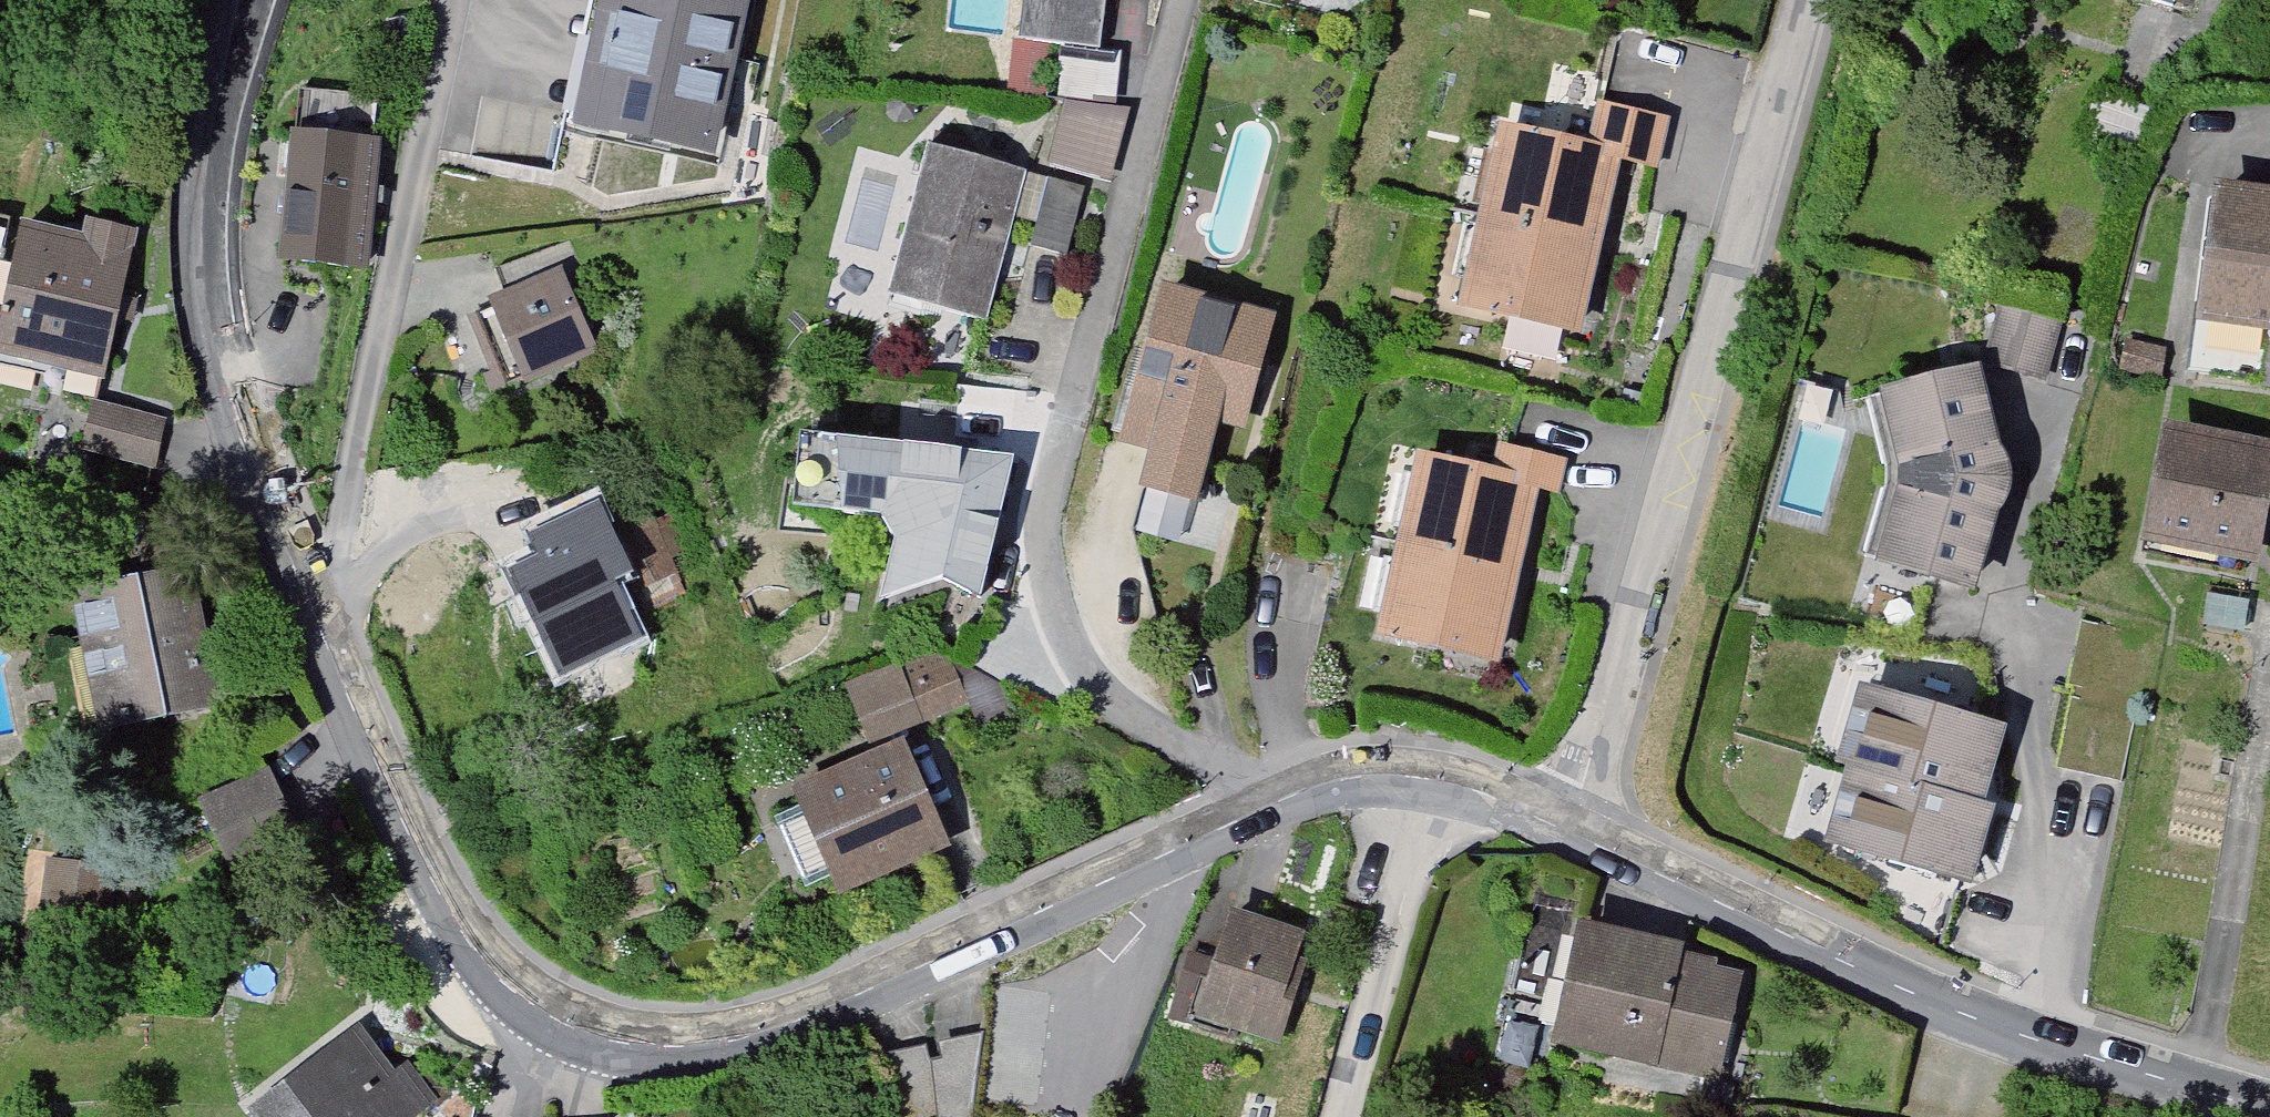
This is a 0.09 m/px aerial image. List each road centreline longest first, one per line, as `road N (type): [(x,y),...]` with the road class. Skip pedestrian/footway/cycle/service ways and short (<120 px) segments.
road 1 (residential): [(542,1021),(437,895),(234,399),(206,255),(242,0)]
road 2 (residential): [(1264,809),(1117,708),(1062,641),(1041,545),(1055,465),(1181,0)]
road 3 (residential): [(1577,828),(1808,0)]
road 4 (residential): [(1264,809),(885,982),(723,1043),(589,1044),(542,1021)]
road 5 (residential): [(2269,1116),(2026,1041),(1577,828)]
road 6 (residential): [(1345,1116),(1434,781)]
road 7 (residential): [(1434,781),(1330,789),(1264,809)]
road 8 (residential): [(1577,828),(1434,781)]

